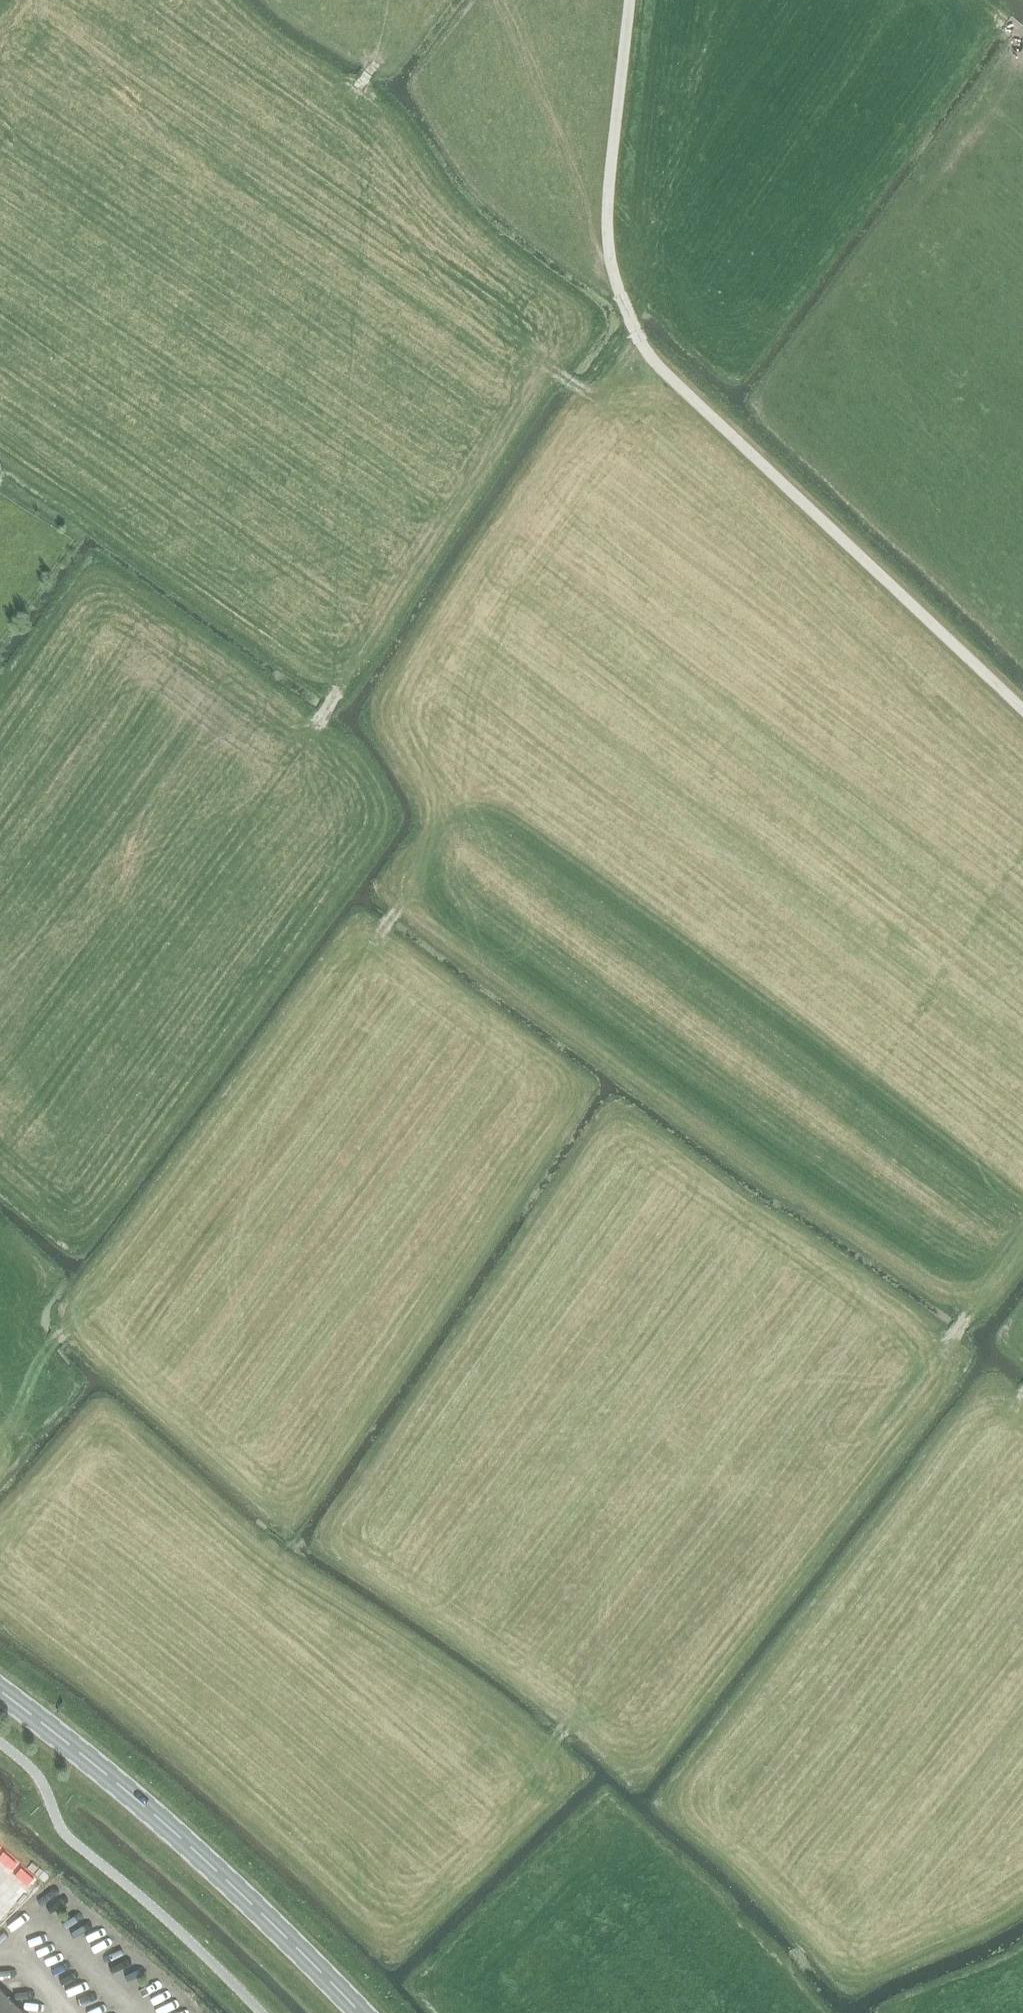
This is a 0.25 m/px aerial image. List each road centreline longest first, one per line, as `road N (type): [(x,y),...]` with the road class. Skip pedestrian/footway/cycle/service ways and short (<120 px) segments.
road 1 (primary): [(363,2012),(308,1949),(135,1798),(0,1697)]

